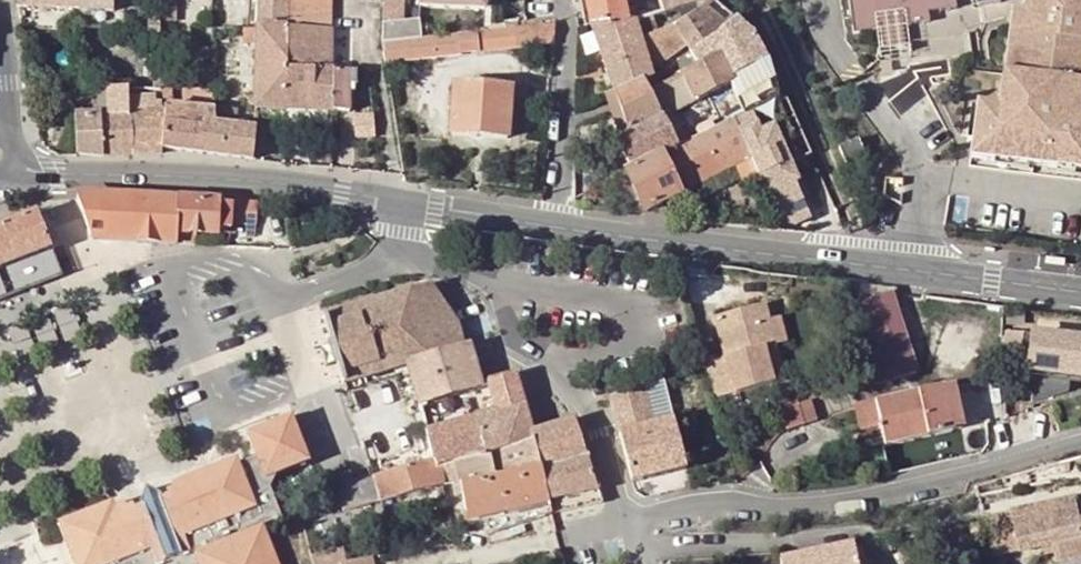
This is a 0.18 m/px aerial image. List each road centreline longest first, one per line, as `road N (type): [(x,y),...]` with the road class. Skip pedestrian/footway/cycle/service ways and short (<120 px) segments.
road 1 (unclassified): [(398,203),(404,258),(473,286),(543,384),(573,399),(600,428),(618,504),(631,518),(704,505),(803,509),(911,493),(1080,442)]
road 2 (tertiary): [(1080,294),(553,226)]
road 3 (tertiary): [(398,203),(252,180),(60,173)]
road 4 (residential): [(563,0),(553,226)]
road 5 (tertiary): [(553,226),(398,203)]

